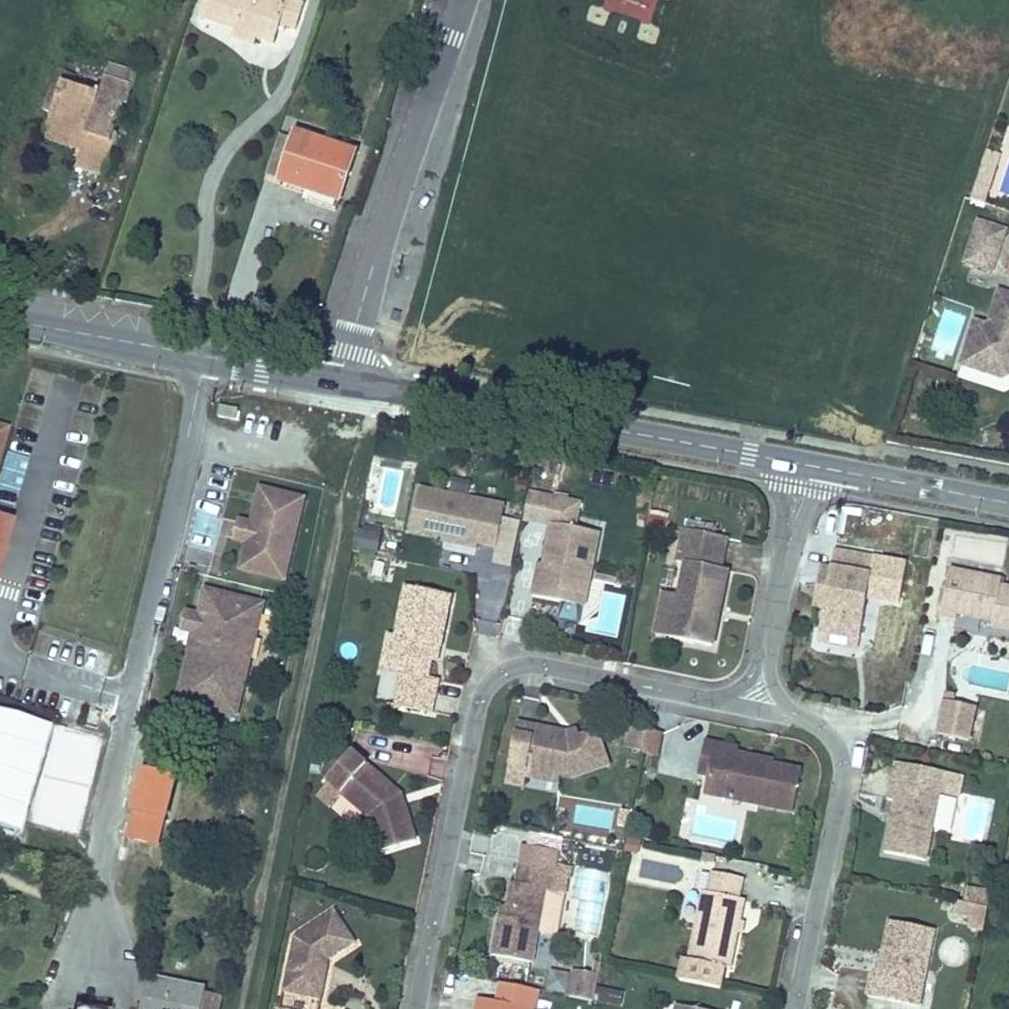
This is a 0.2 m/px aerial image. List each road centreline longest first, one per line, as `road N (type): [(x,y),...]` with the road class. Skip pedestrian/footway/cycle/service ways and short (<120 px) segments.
road 1 (residential): [(99,969),(78,899),(205,355)]
road 2 (residential): [(754,707),(546,666),(510,670),(479,703),(418,1008)]
road 3 (secondary): [(802,460),(341,380)]
road 4 (residential): [(461,0),(341,380)]
road 5 (residential): [(797,1008),(845,773),(827,729)]
road 6 (residential): [(802,460),(754,707)]
road 7 (secondary): [(1008,503),(802,460)]
road 8 (secondary): [(205,355),(0,316)]
road 9 (secondary): [(341,380),(205,355)]

